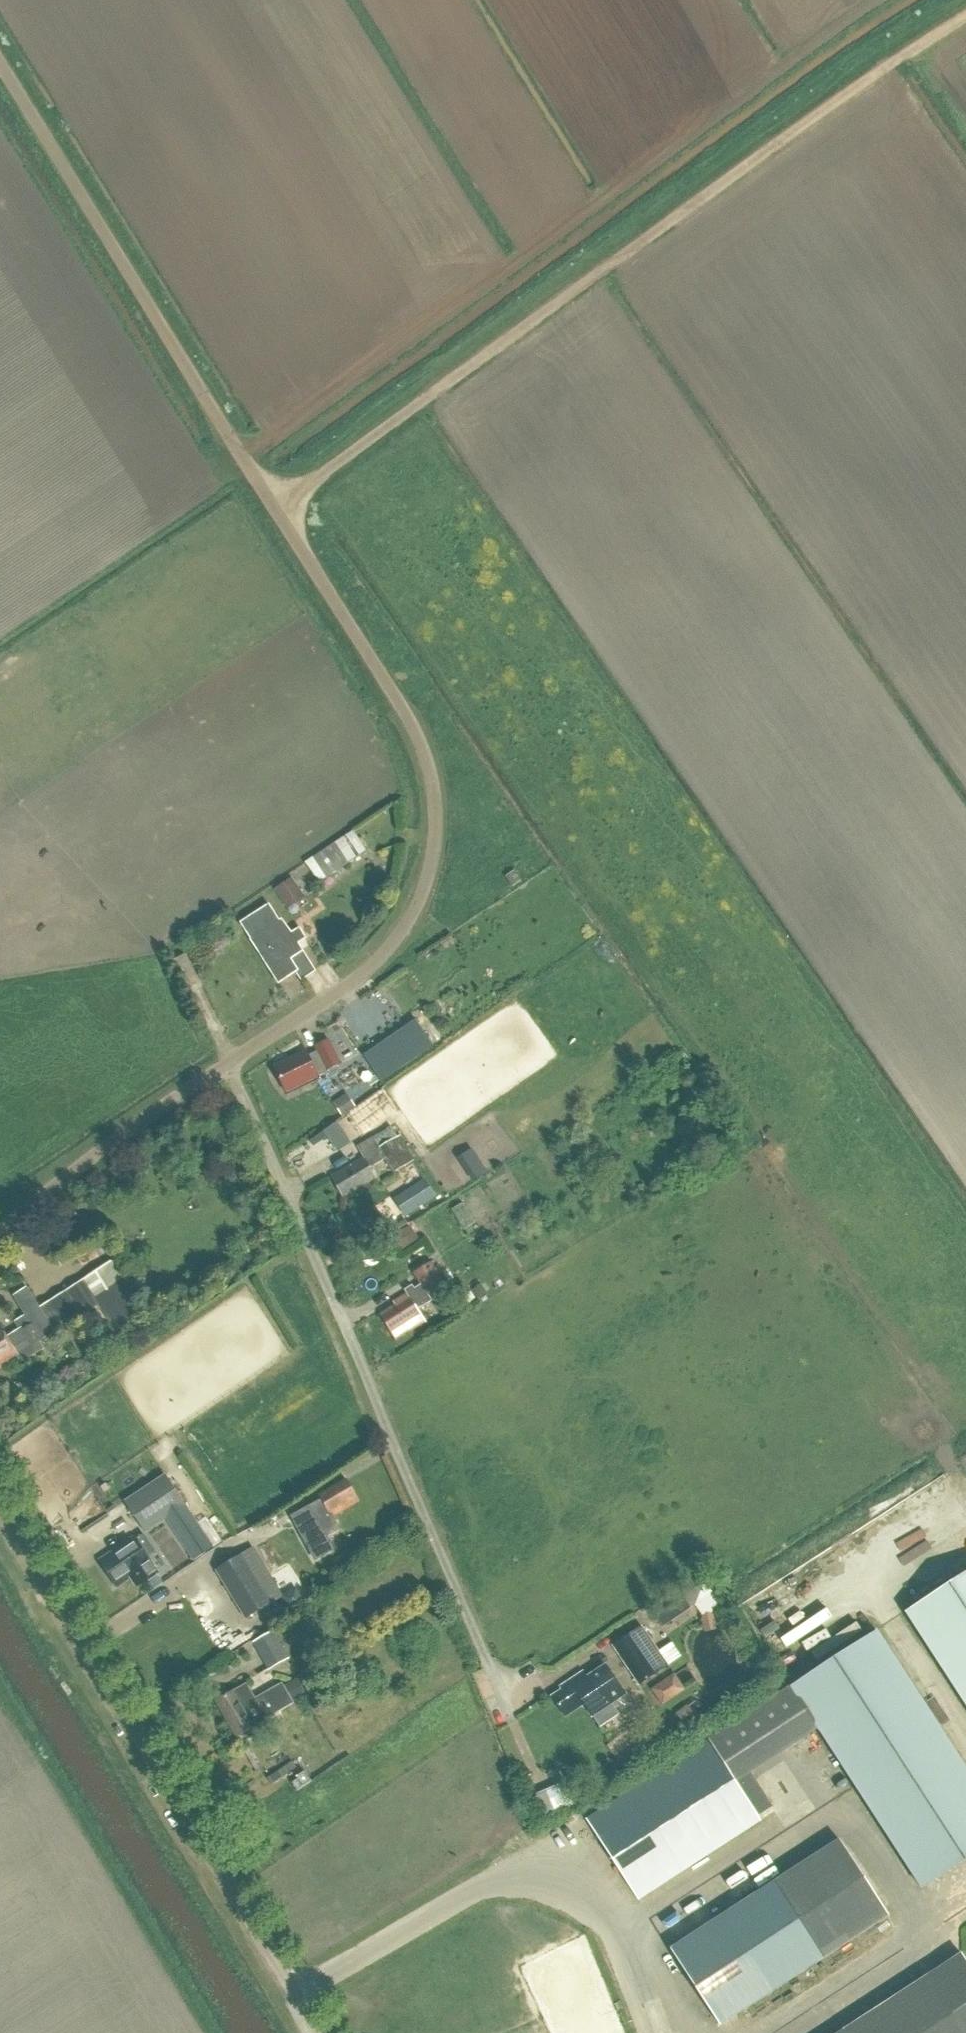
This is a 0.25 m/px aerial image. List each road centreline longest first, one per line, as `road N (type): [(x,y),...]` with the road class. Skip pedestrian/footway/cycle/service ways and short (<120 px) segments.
road 1 (unclassified): [(229,1064),(355,979),(403,931),(438,832),(429,764),(0,64)]
road 2 (track): [(274,508),(965,16)]
road 3 (unclassified): [(490,1672),(229,1064)]
road 4 (unclassified): [(320,2032),(0,1512)]
road 5 (unclassified): [(229,1064),(0,1230)]

